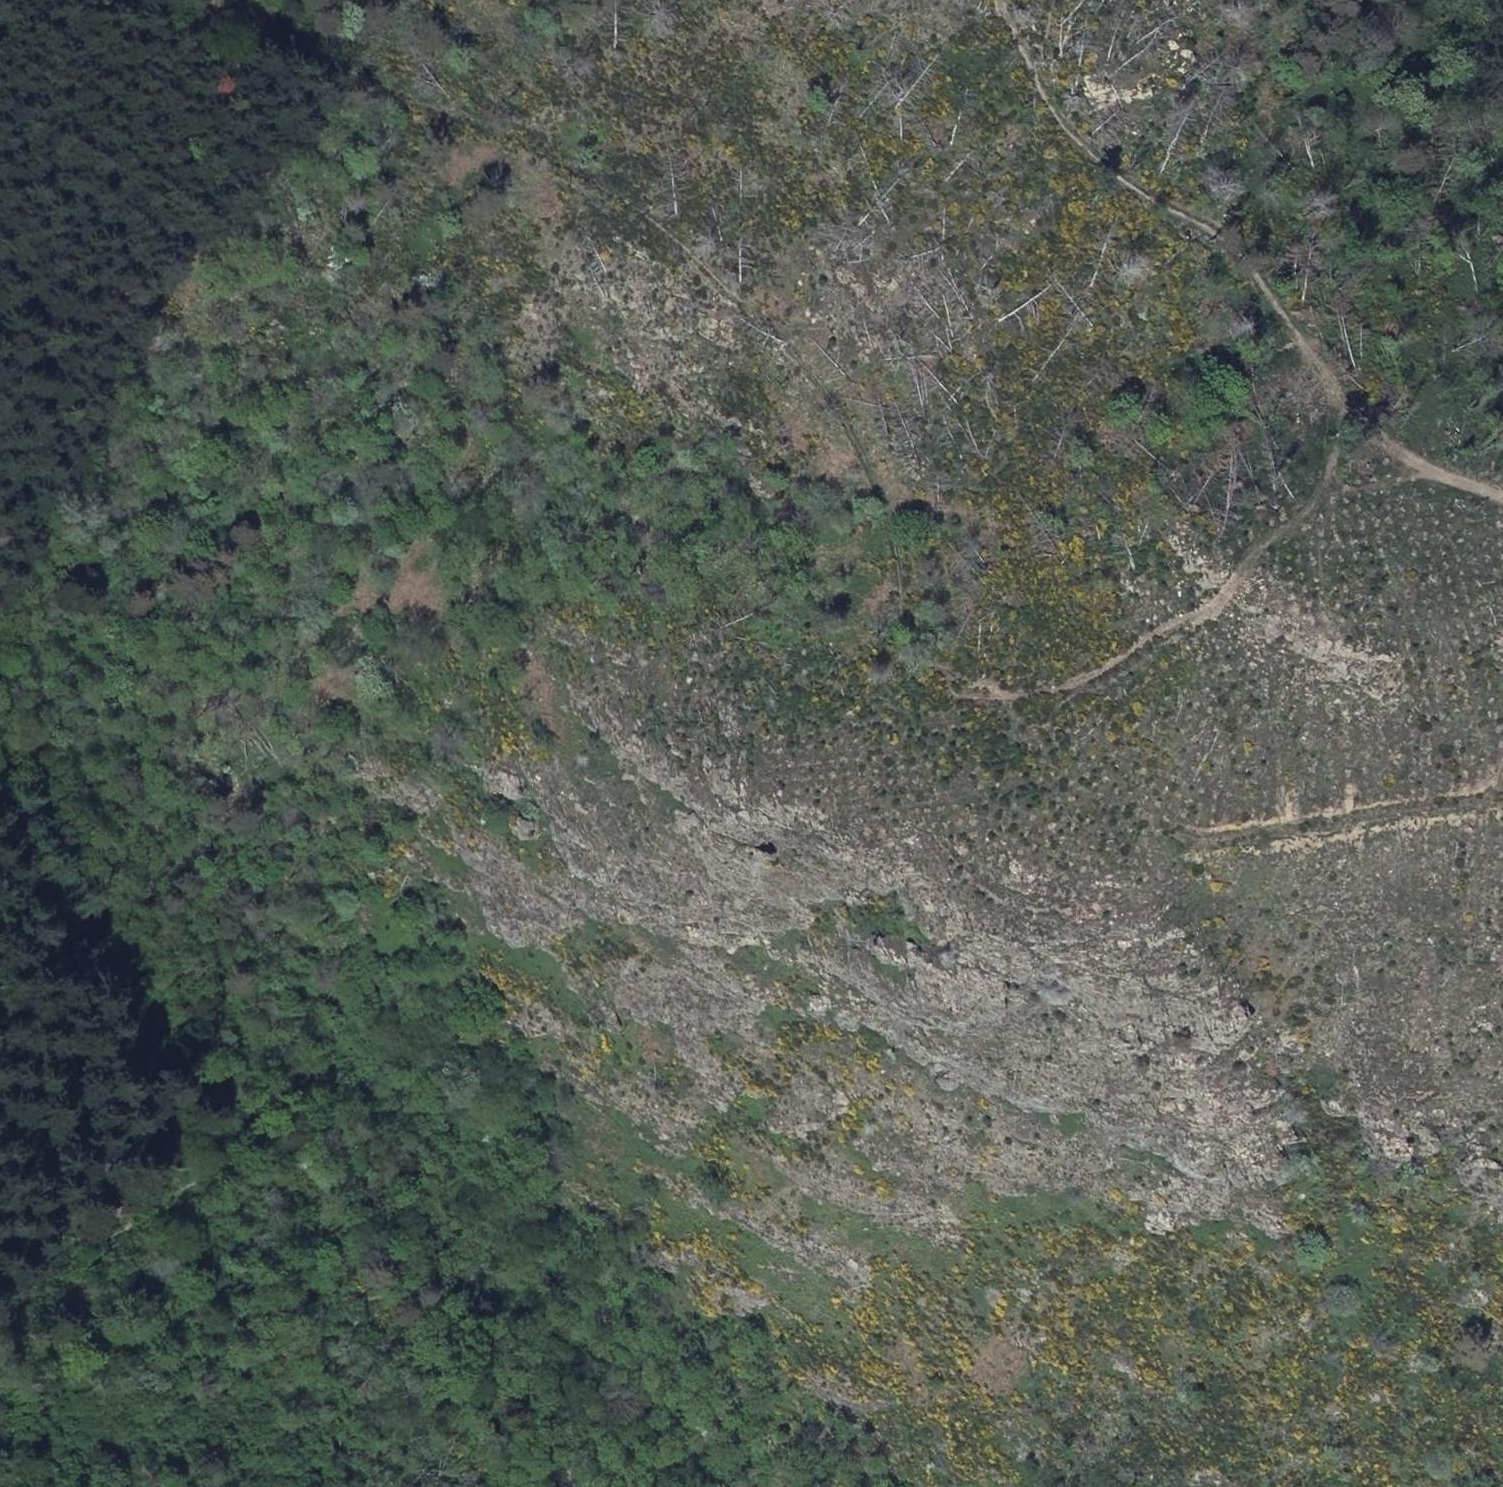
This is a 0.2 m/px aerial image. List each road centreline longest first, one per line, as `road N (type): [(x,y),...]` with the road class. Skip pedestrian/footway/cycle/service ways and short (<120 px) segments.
road 1 (track): [(250,1133),(32,1284),(0,1314)]

